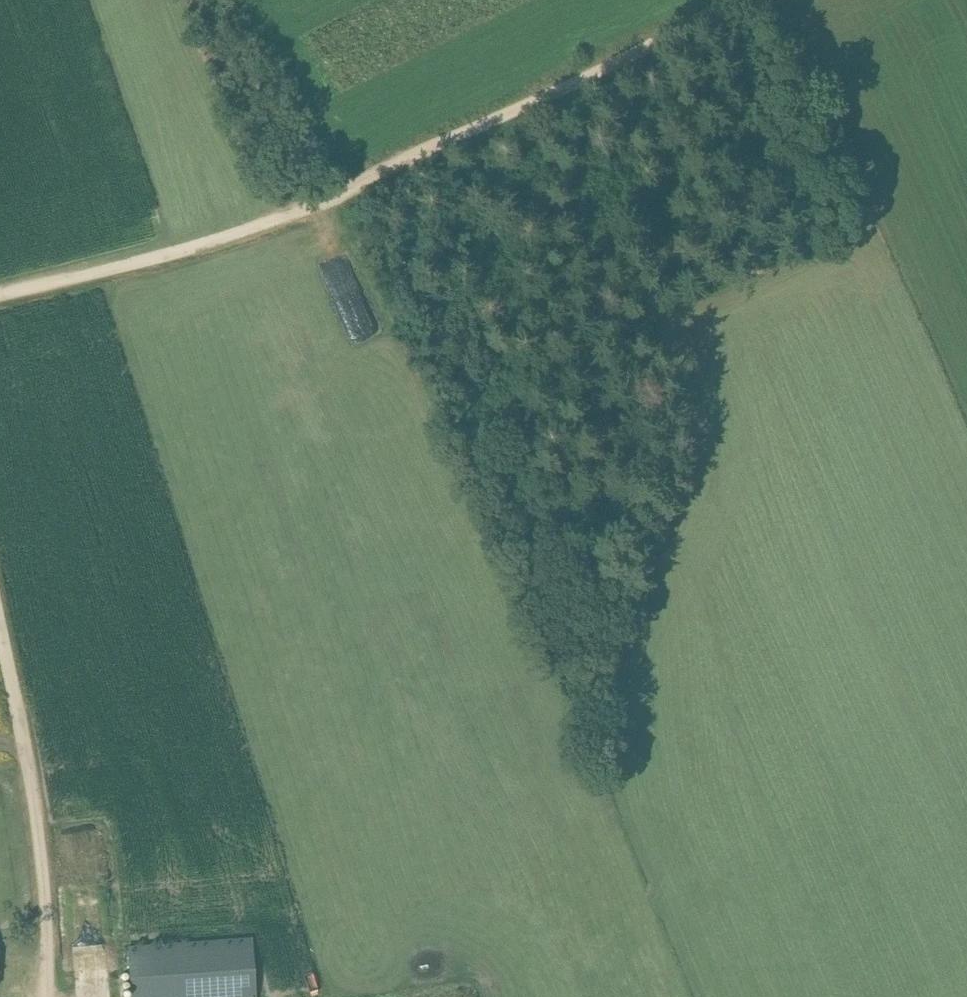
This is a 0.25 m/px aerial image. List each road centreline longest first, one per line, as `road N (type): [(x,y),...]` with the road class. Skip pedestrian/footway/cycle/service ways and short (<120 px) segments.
road 1 (track): [(0,297),(295,214),(726,0)]
road 2 (track): [(46,996),(26,756),(0,626)]

